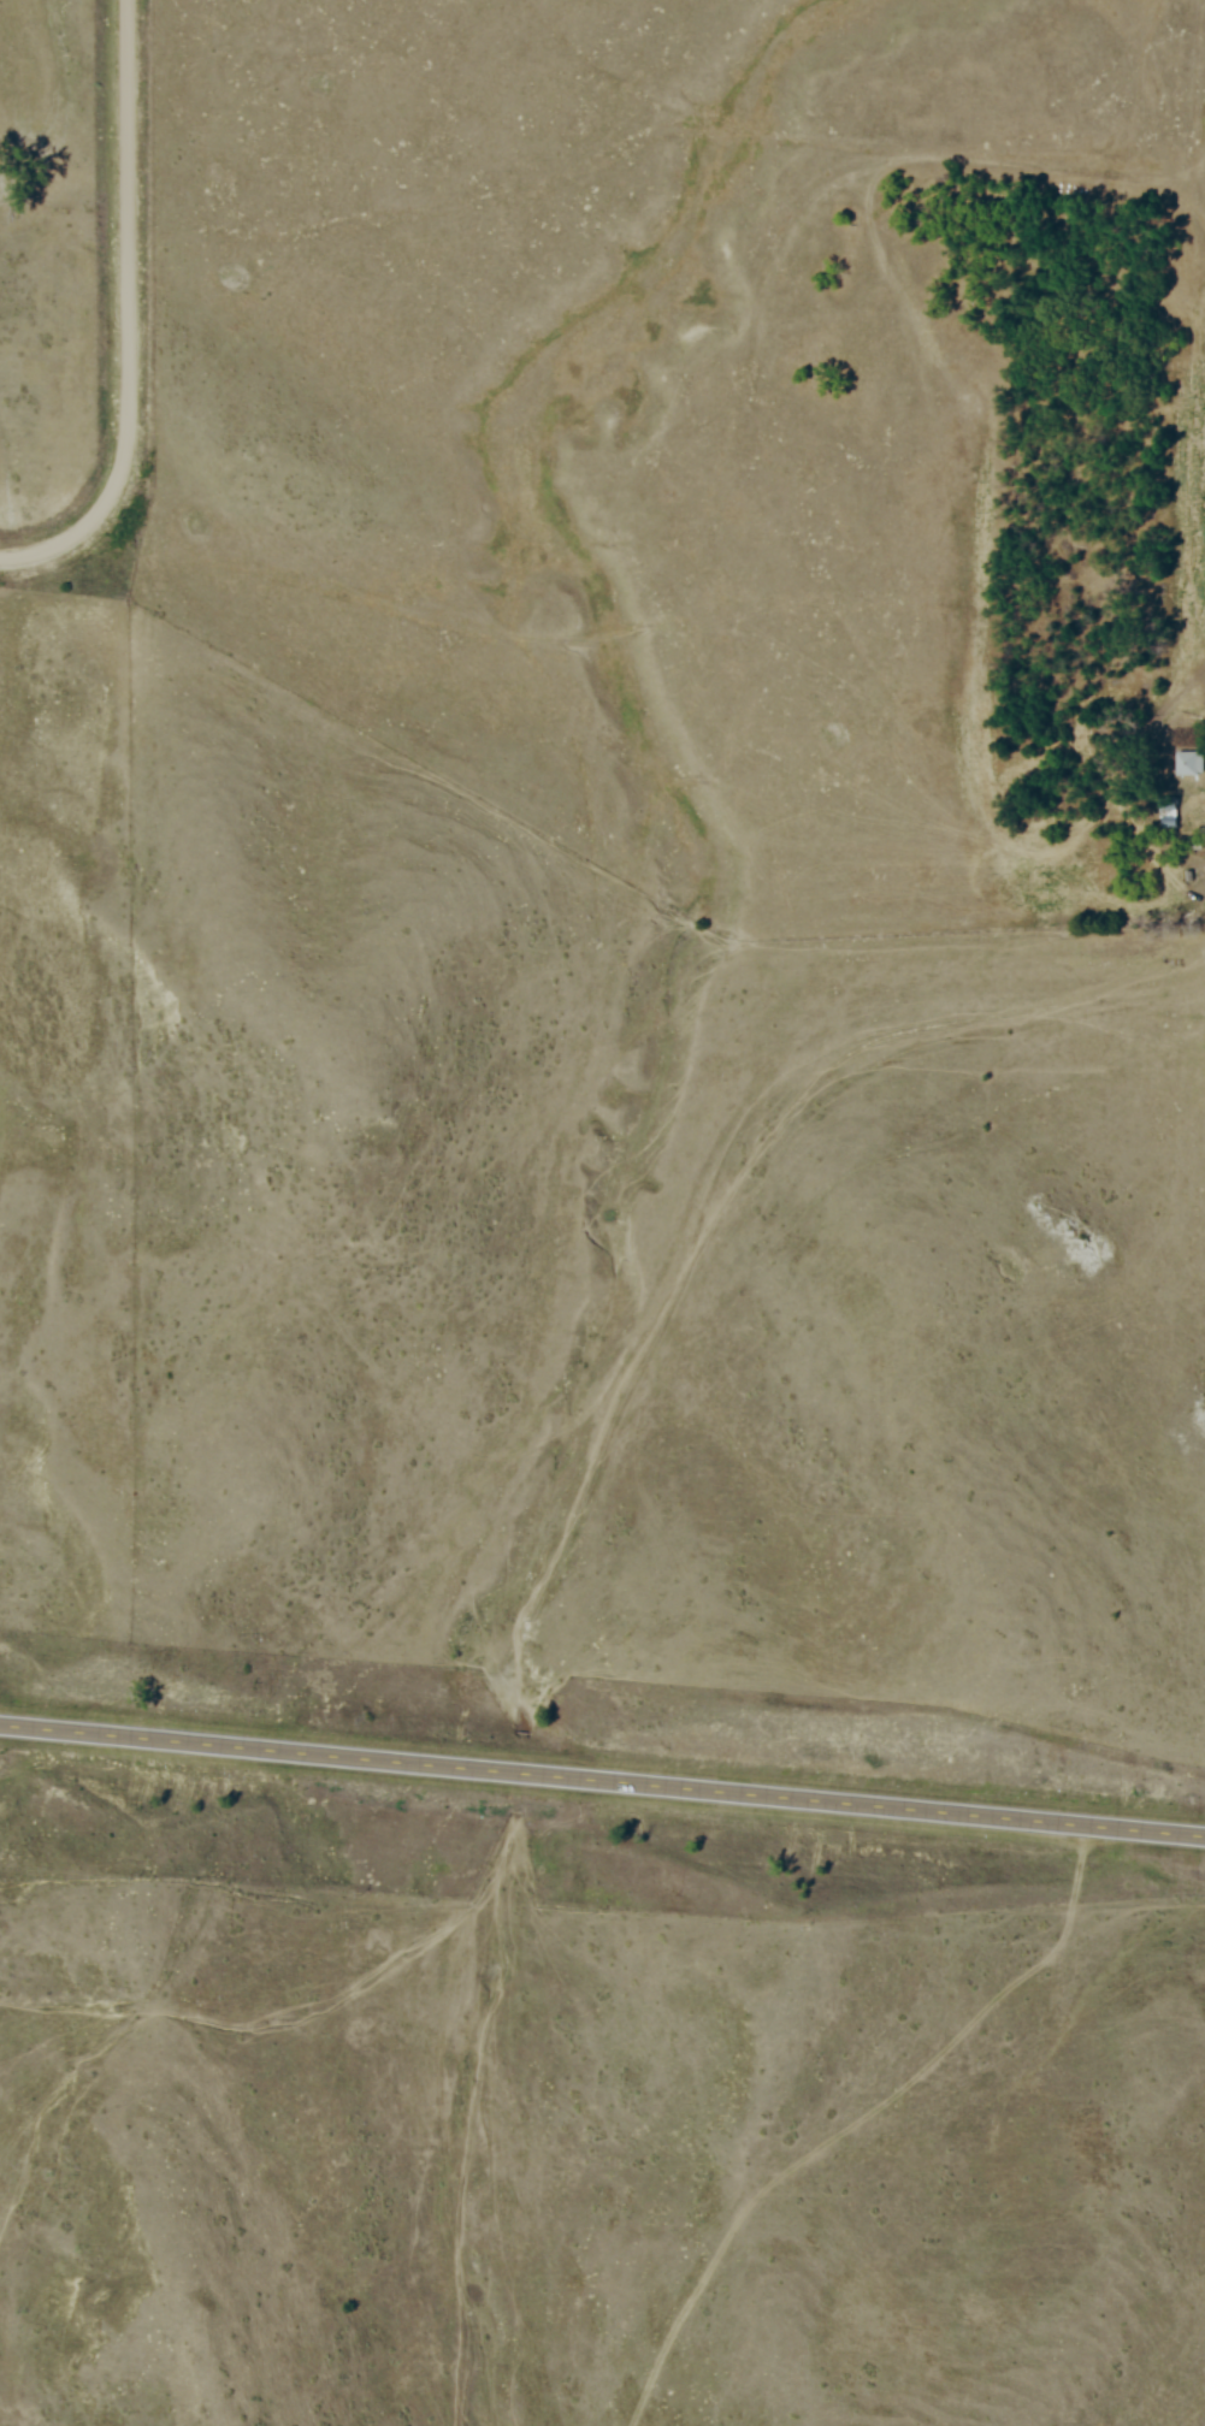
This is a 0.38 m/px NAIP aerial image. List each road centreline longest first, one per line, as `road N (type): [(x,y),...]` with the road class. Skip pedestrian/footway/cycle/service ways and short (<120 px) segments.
road 1 (primary): [(0,1731),(161,1739),(429,1773),(769,1794),(1204,1836)]
road 2 (residential): [(134,0),(137,434),(120,497),(72,544),(0,558)]

